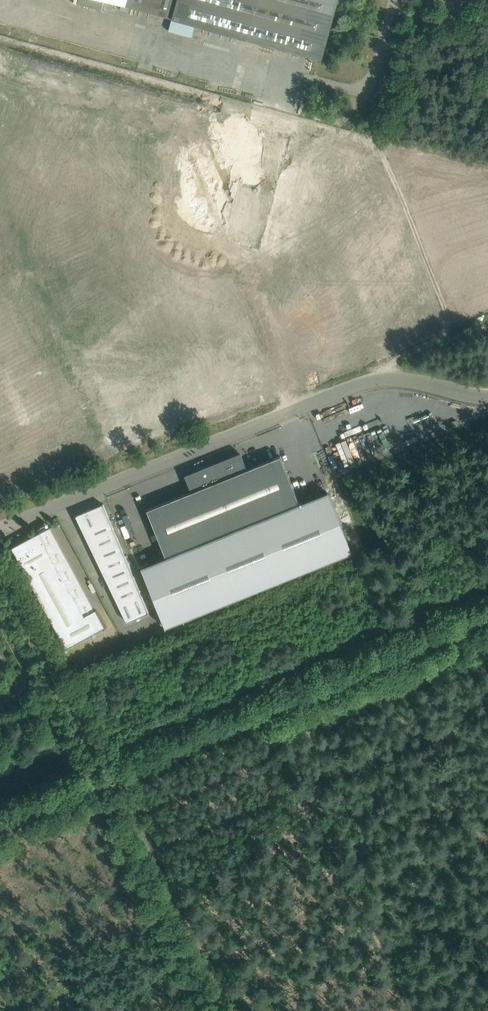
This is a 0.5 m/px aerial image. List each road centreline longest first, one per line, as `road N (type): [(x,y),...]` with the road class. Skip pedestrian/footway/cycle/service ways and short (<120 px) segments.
road 1 (unclassified): [(0,528),(383,379),(487,398)]
road 2 (track): [(116,788),(224,1010)]
road 3 (track): [(116,788),(5,583)]

